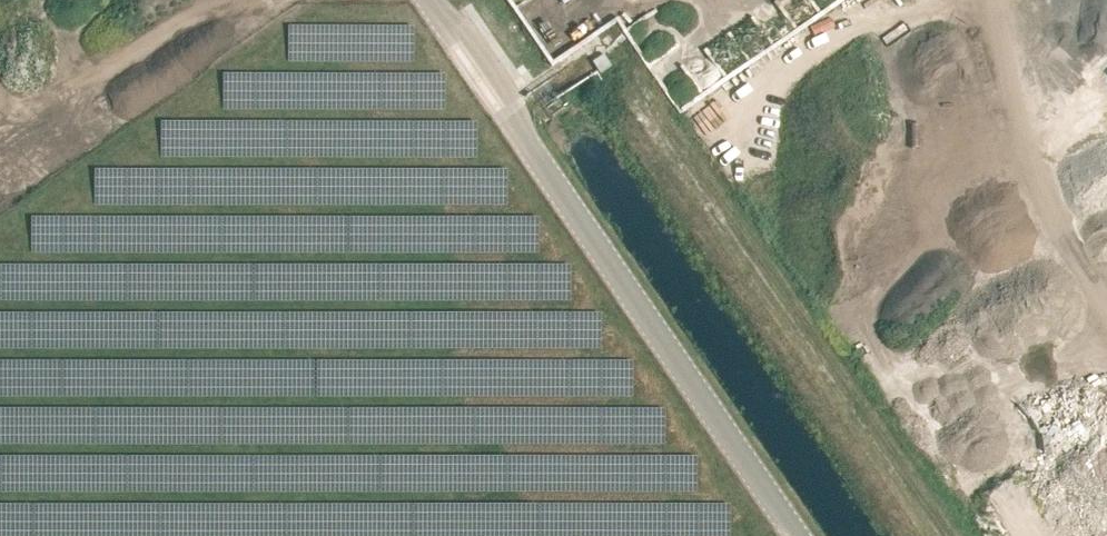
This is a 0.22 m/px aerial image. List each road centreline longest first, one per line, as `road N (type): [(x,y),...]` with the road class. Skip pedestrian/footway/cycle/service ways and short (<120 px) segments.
road 1 (track): [(264,5),(159,36),(0,127)]

